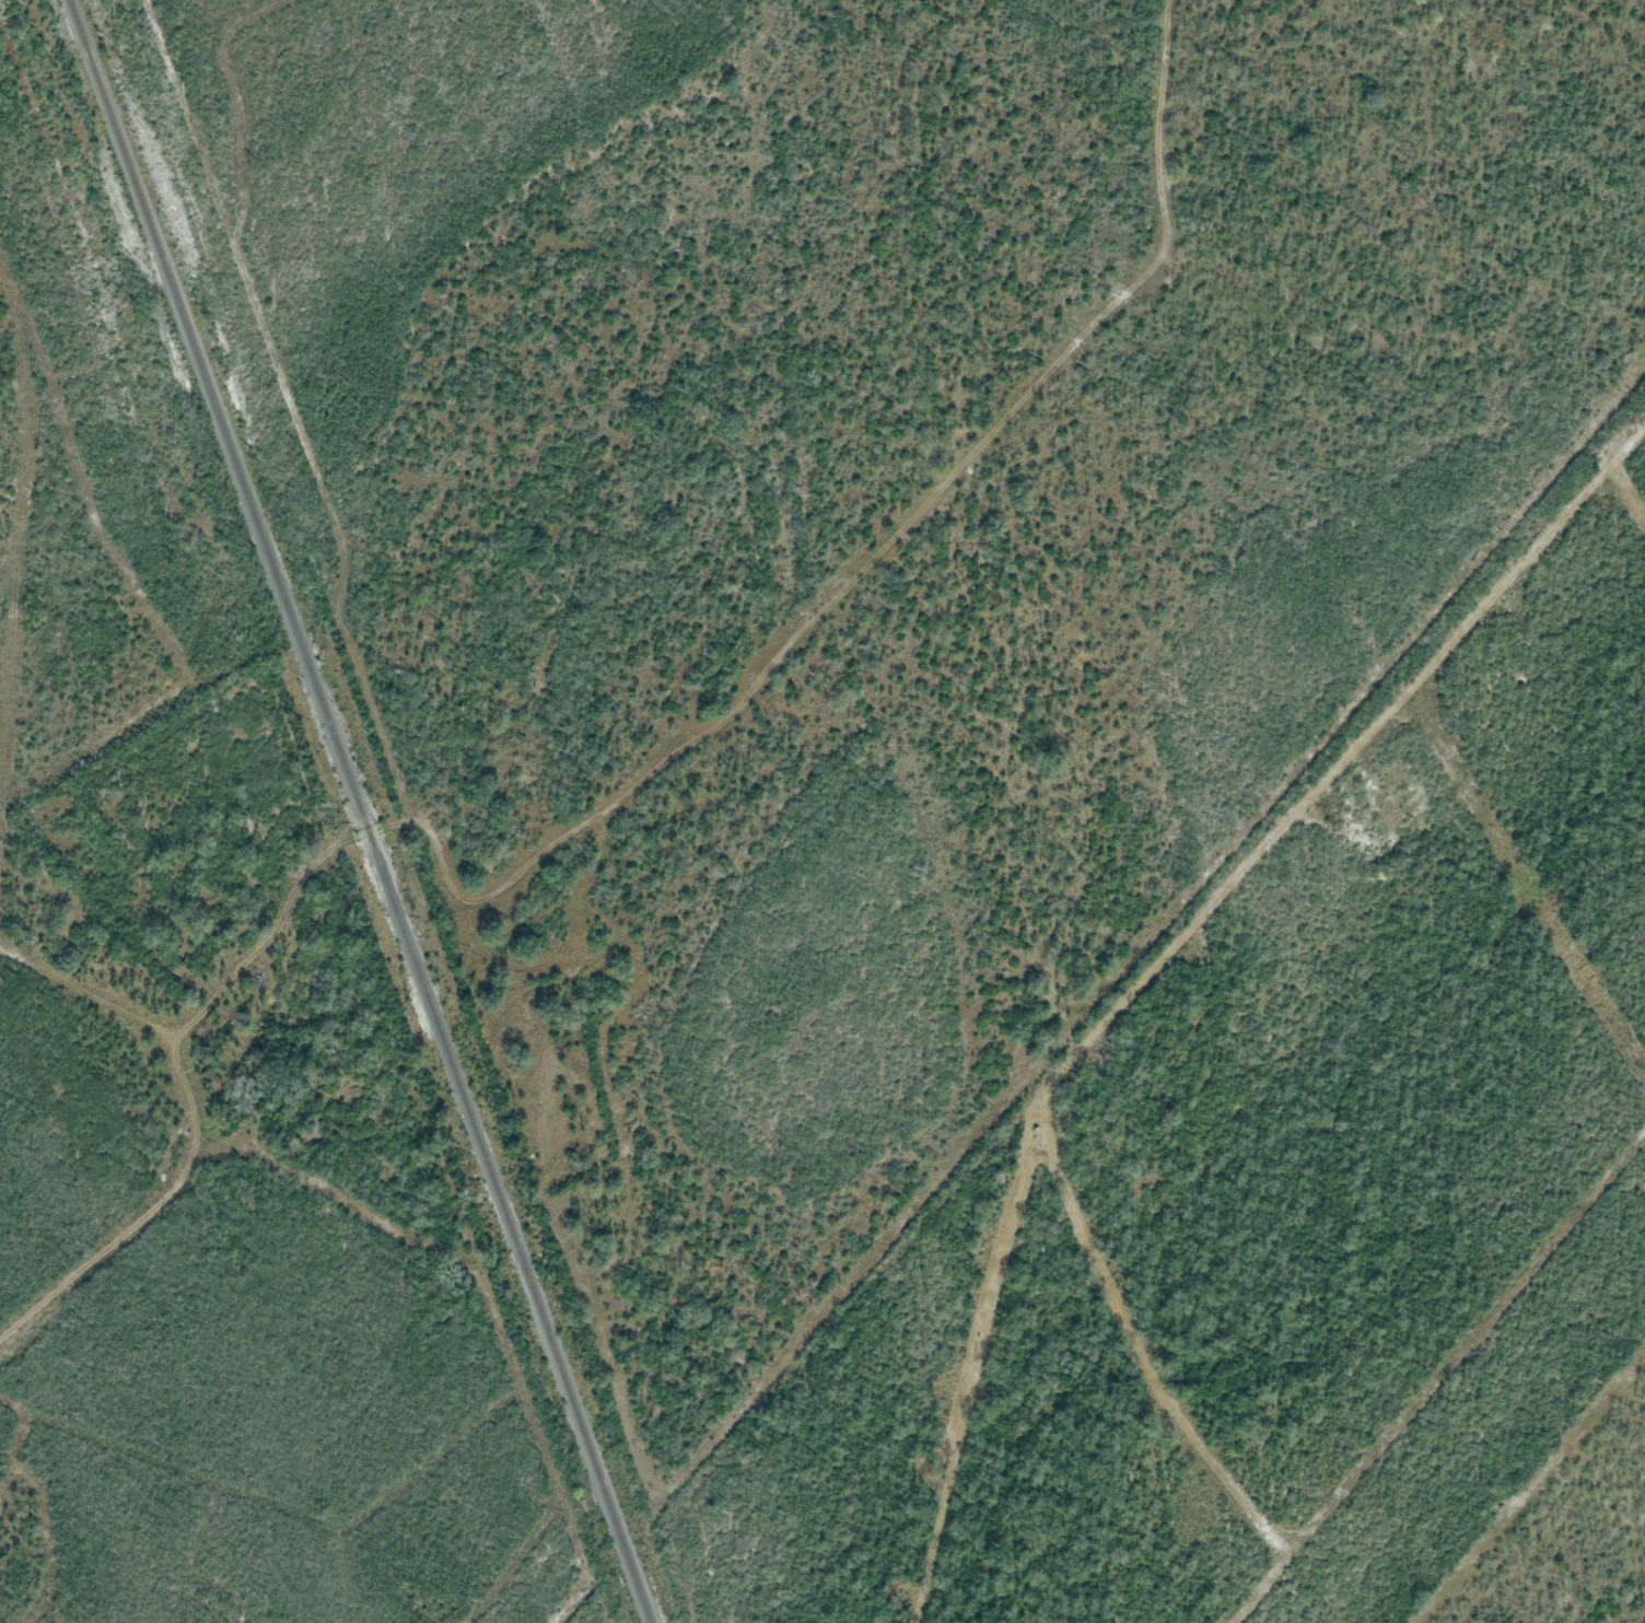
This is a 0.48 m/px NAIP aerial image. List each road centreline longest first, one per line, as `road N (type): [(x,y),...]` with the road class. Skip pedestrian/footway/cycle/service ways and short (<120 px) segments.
road 1 (track): [(0,1308),(171,1151),(240,1134),(398,1219),(466,1294),(550,1484),(572,1622)]

